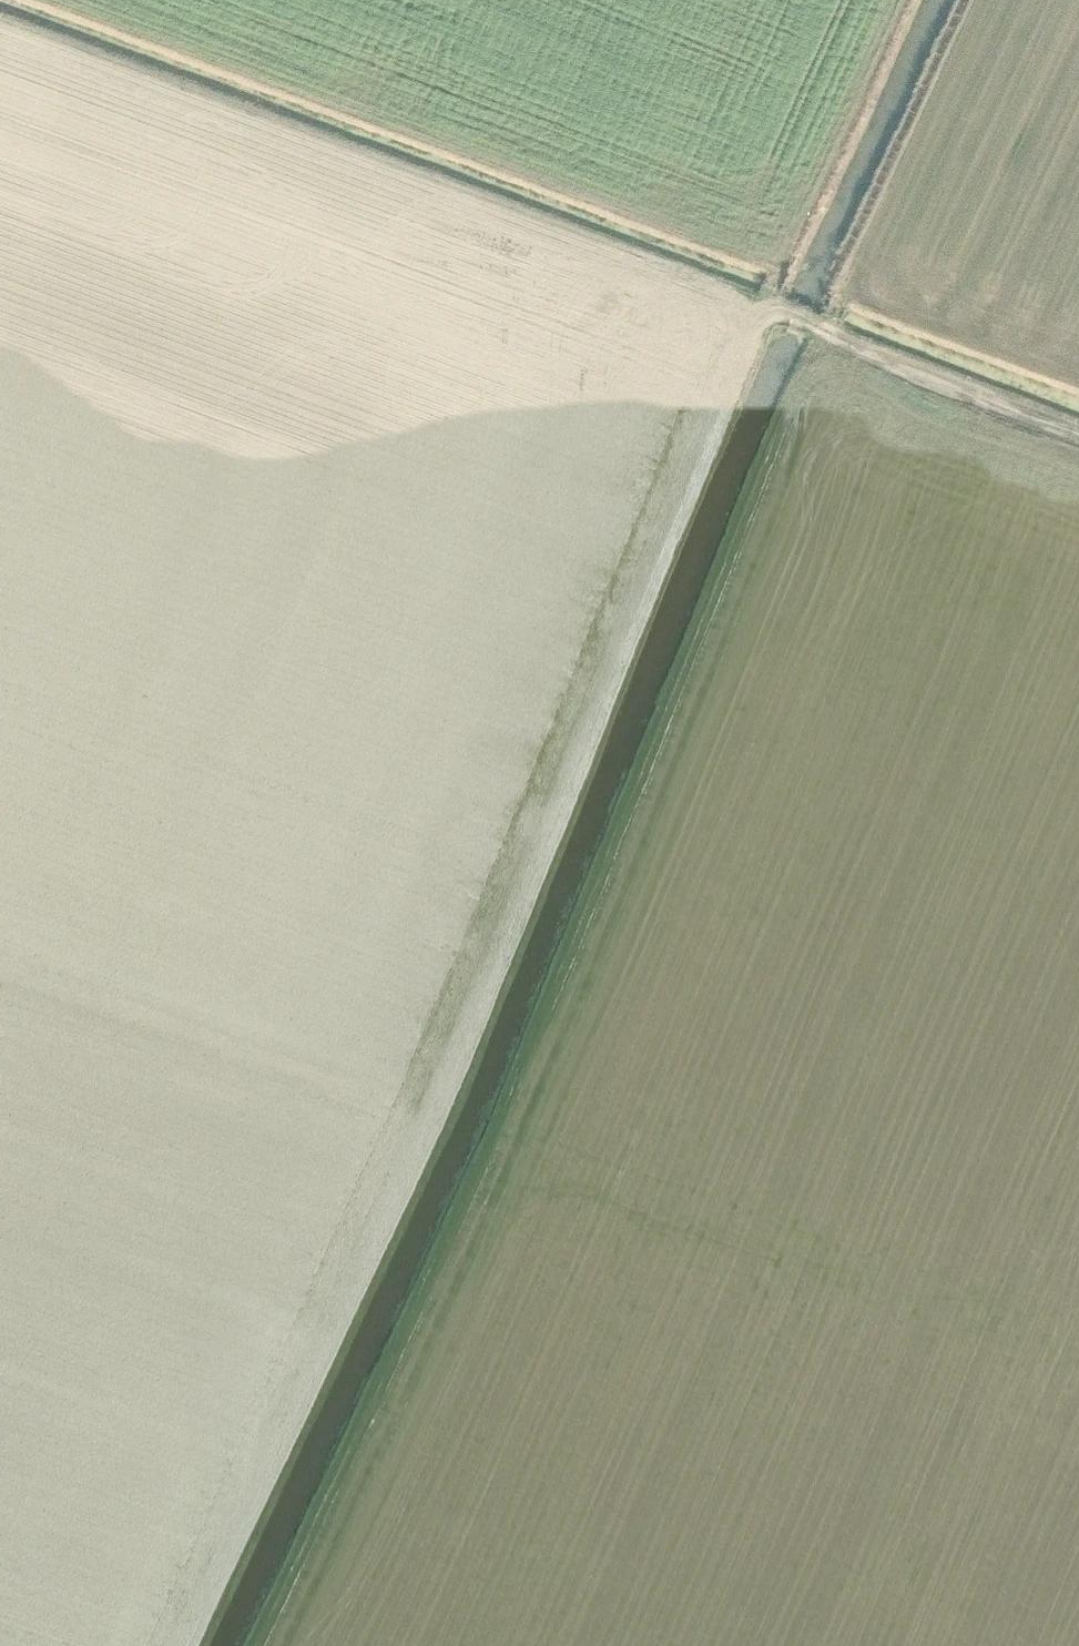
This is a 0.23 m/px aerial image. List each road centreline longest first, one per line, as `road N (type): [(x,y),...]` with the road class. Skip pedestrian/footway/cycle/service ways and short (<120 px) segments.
road 1 (track): [(1078,419),(843,329)]

